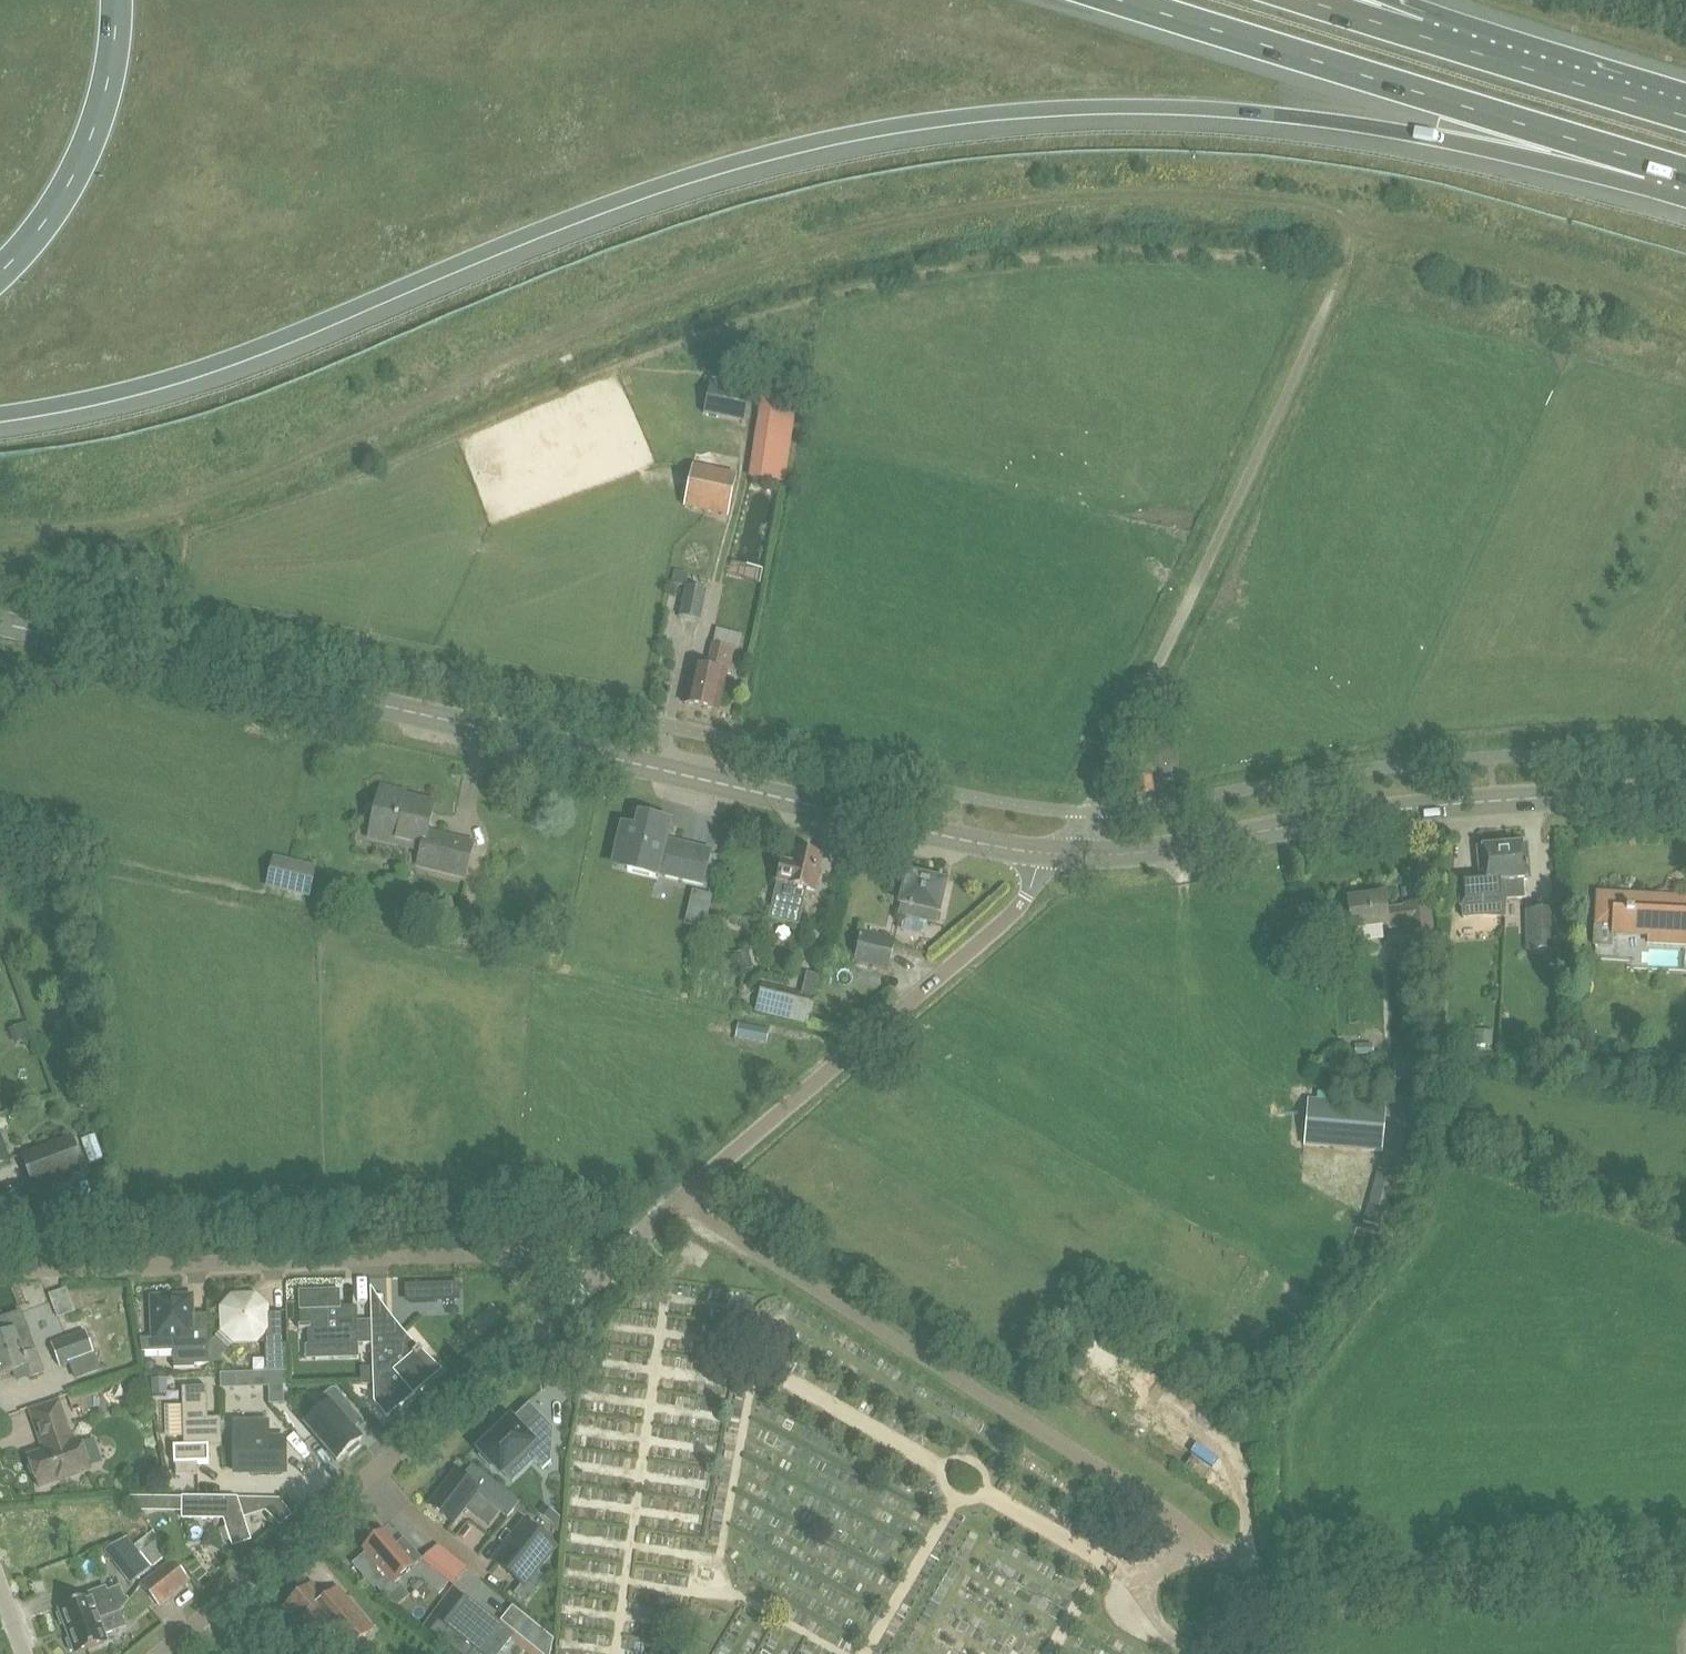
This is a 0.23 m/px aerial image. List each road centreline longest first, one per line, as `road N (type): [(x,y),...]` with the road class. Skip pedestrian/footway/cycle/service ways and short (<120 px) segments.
road 1 (motorway): [(0,414),(190,372),(673,182),(926,122),(1021,111),(1192,110),(1648,162)]
road 2 (residential): [(1209,1551),(1185,1524),(683,1196),(1019,910),(1067,855)]
road 3 (tertiary): [(1067,855),(953,841),(0,625)]
road 4 (unclassified): [(1067,855),(1348,235)]
road 5 (tertiary): [(1685,796),(1376,812),(1159,852),(1067,855)]
road 6 (track): [(0,1275),(614,1256)]
road 7 (motorway): [(1119,0),(1648,162)]
road 8 (residential): [(1685,1572),(1279,1589)]
road 9 (residential): [(155,1653),(421,1431)]
road 10 (motorway): [(116,0),(110,75),(81,162),(0,274)]
road 11 (motorway): [(1685,115),(1418,36)]
road 12 (track): [(421,1431),(614,1256)]
road 13 (residential): [(1209,1551),(1167,1561),(1150,1574),(1142,1596),(1149,1623),(1173,1648),(1192,1653)]

